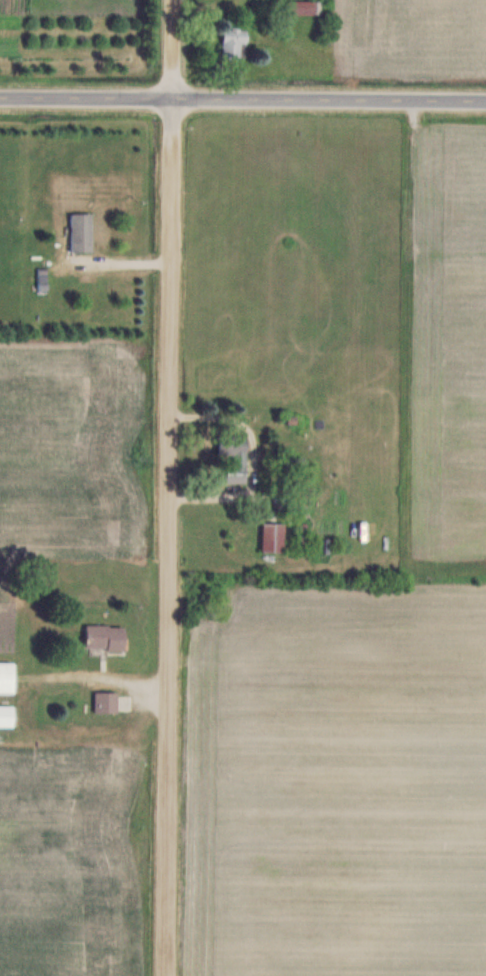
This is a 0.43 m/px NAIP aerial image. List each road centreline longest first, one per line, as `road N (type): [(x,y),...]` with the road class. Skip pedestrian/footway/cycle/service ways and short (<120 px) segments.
road 1 (residential): [(172,975),(177,0)]
road 2 (tertiary): [(485,109),(0,106)]

